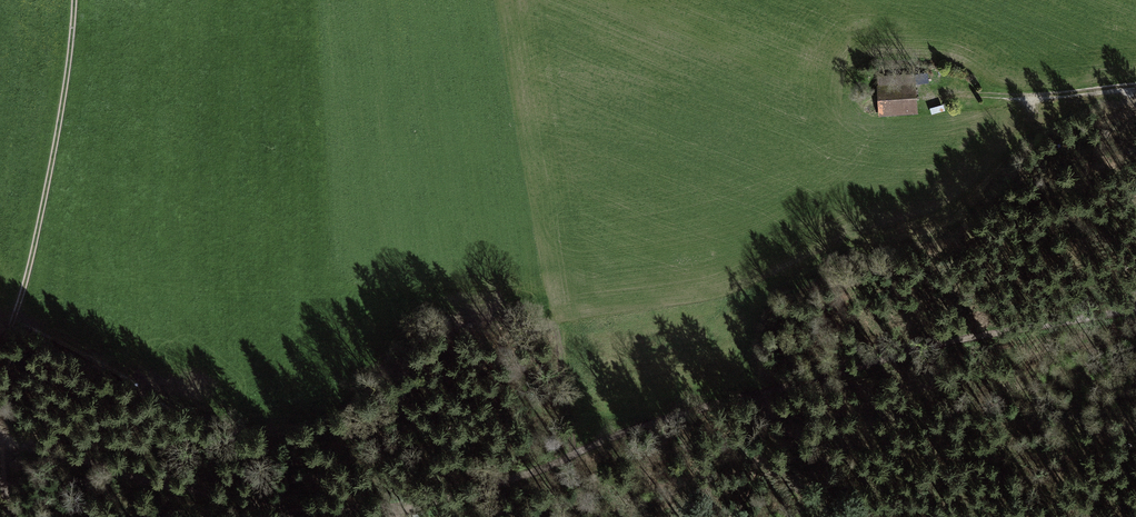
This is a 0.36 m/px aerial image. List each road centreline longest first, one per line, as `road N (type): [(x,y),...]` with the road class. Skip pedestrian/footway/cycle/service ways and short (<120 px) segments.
road 1 (track): [(3,433),(194,489),(318,509),(403,507),(763,395),(1135,310)]
road 2 (track): [(76,0),(25,276),(0,352)]
road 3 (track): [(968,95),(1135,89)]
road 4 (track): [(763,395),(730,516)]

